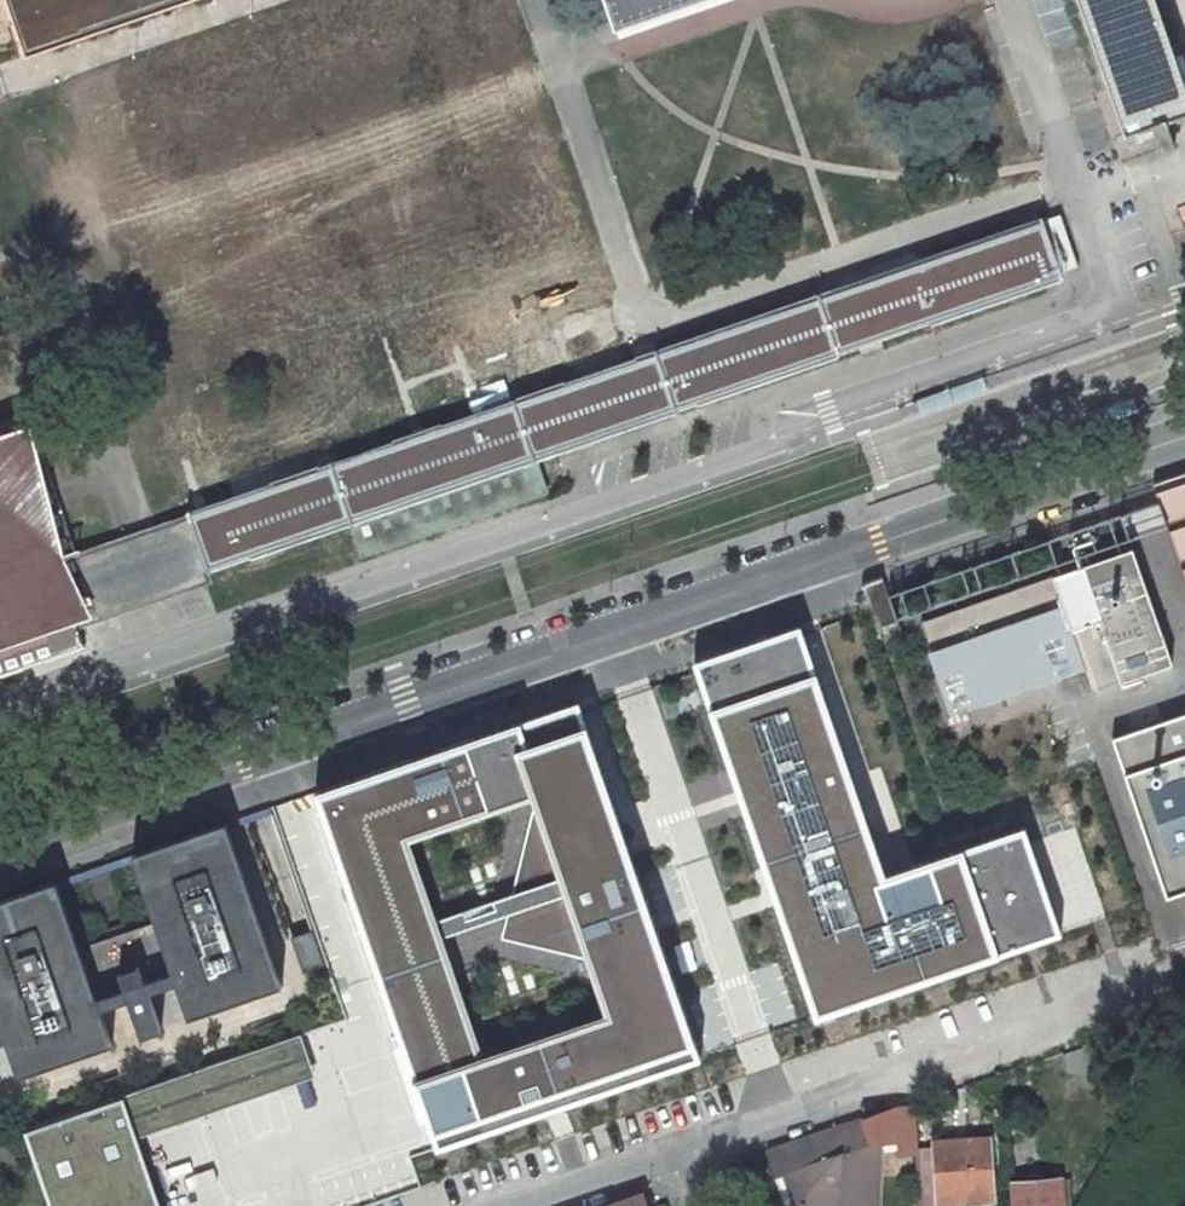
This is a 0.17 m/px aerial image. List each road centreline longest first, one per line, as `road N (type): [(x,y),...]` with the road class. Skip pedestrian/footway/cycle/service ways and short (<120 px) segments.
road 1 (tertiary): [(0,838),(1184,433)]
road 2 (residential): [(1106,300),(1063,325),(809,412),(796,440),(0,712)]
road 3 (residential): [(702,1139),(1133,990)]
road 4 (residential): [(1106,300),(1107,275),(1020,0)]
road 5 (residential): [(510,1205),(702,1139)]

